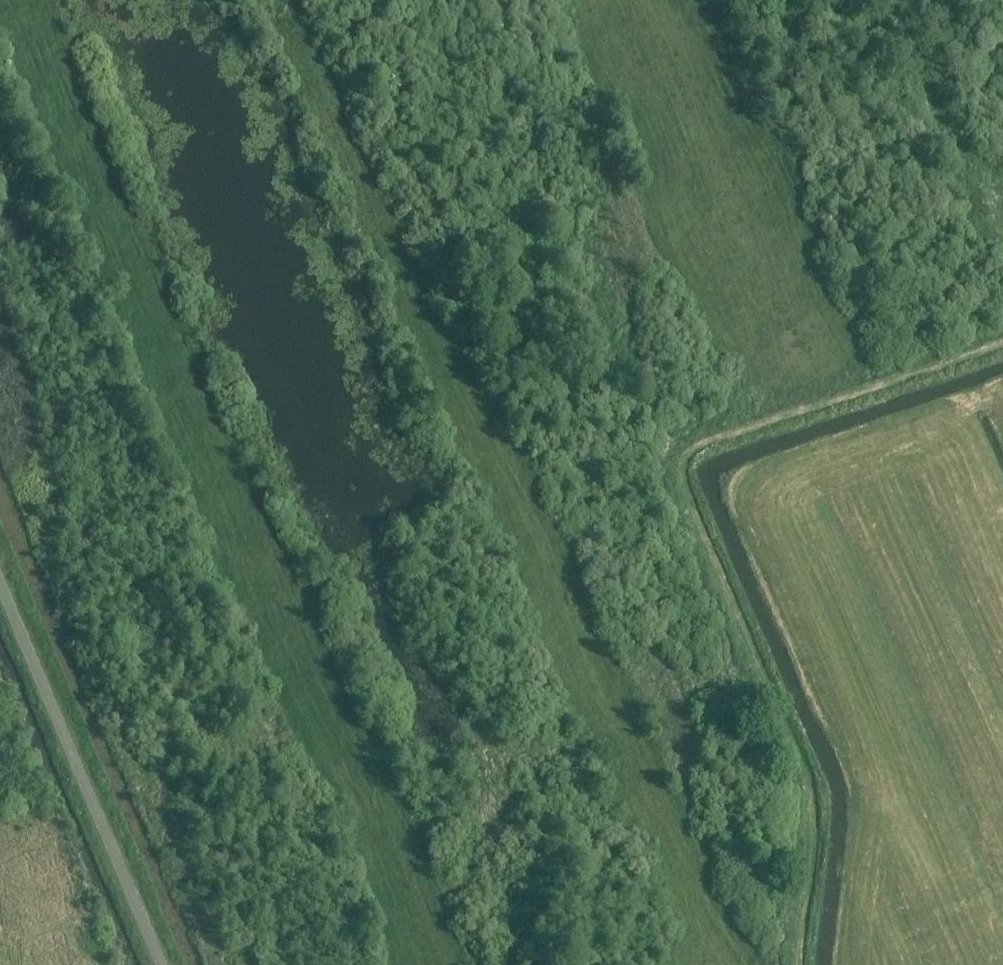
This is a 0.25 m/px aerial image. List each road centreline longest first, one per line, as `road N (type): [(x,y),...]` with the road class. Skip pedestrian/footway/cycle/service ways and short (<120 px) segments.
road 1 (unclassified): [(161,964),(0,584)]

